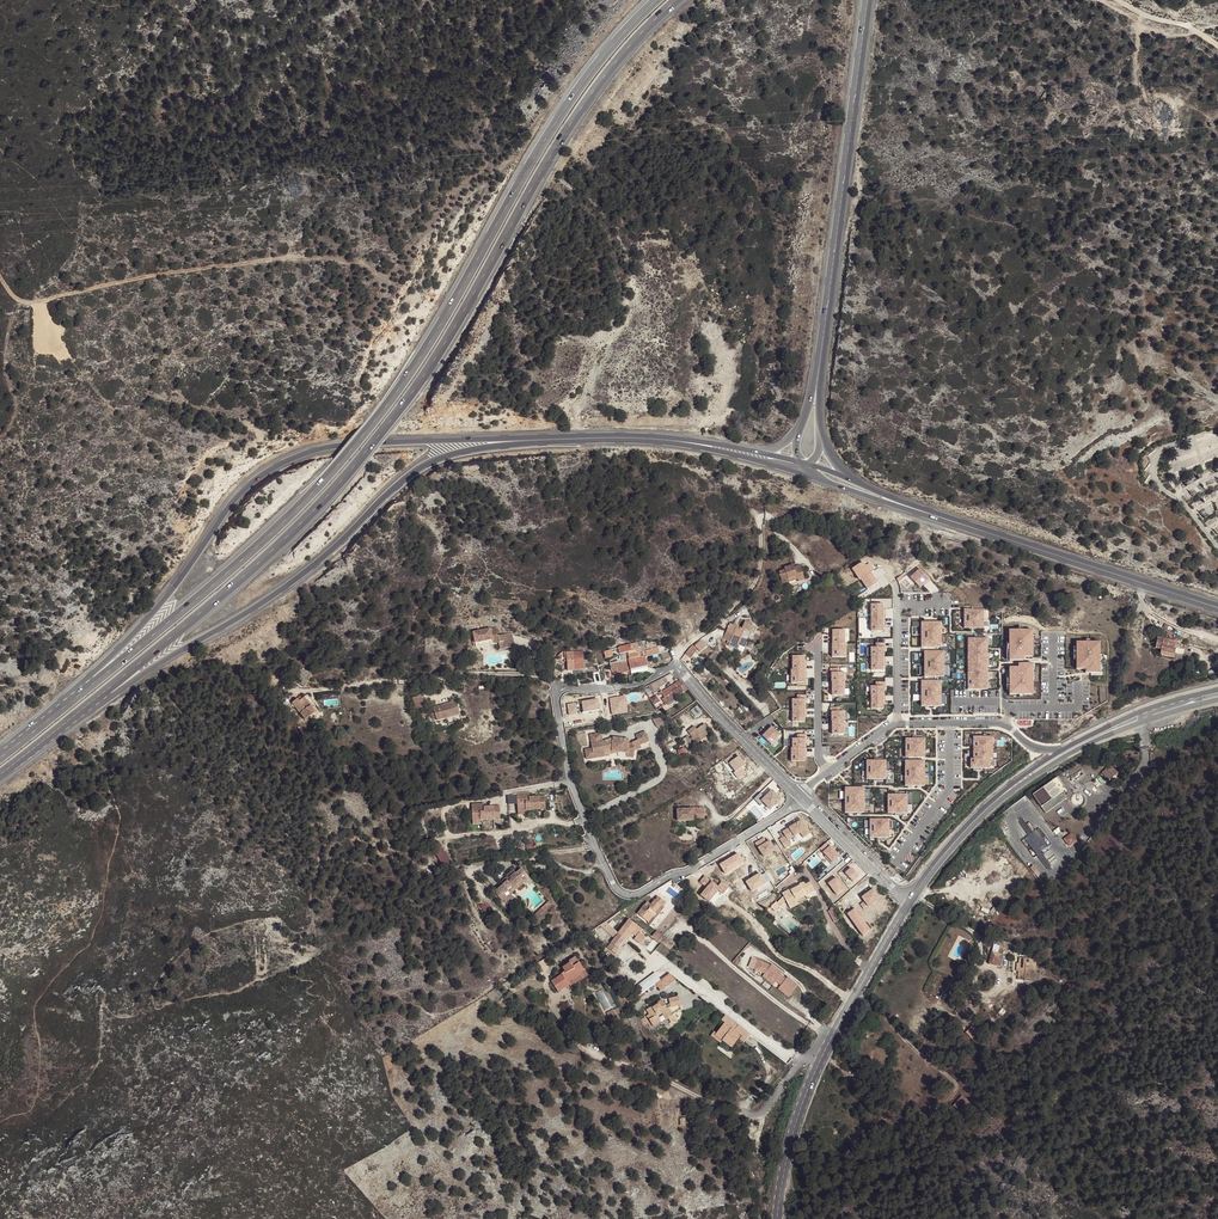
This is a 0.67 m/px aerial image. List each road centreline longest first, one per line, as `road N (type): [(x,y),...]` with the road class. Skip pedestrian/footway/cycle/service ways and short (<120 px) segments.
road 1 (trunk): [(20,759),(301,523),(369,449),(445,341),(592,93),(678,0)]
road 2 (trunk): [(656,0),(579,86),(419,362),(362,439),(264,540),(0,756)]
road 3 (trunk): [(554,436),(336,445),(267,471),(231,504),(120,647),(0,749)]
road 4 (trunk): [(20,759),(289,584),(420,467),(463,451),(554,441)]
road 5 (residential): [(803,800),(689,870),(625,893),(604,864),(572,785),(556,701),(564,686)]
road 6 (secondary): [(827,482),(1217,610)]
road 7 (secondary): [(910,901),(1006,797),(1067,755),(1217,700)]
road 8 (secondary): [(867,0),(823,330)]
road 9 (residential): [(1060,752),(1032,746),(1004,724),(897,724),(799,796)]
road 10 (secondary): [(1217,605),(964,522)]
road 11 (secondary): [(1060,752),(1005,790),(947,847),(910,901)]
road 12 (residential): [(636,978),(670,966),(793,1058),(806,1057)]
road 13 (secondary): [(554,441),(664,442),(752,460)]
road 14 (secondary): [(750,451),(658,437),(554,436)]
road 15 (secondary): [(910,901),(820,1062)]
road 16 (residential): [(765,516),(753,586),(674,666)]
road 17 (residential): [(674,666),(799,796)]
road 18 (secondary): [(1217,691),(1140,712),(1060,752)]
road 19 (residential): [(398,682),(524,674),(564,686)]
road 20 (secondary): [(820,1062),(790,1143),(777,1218)]
road 21 (residential): [(803,800),(910,901)]

